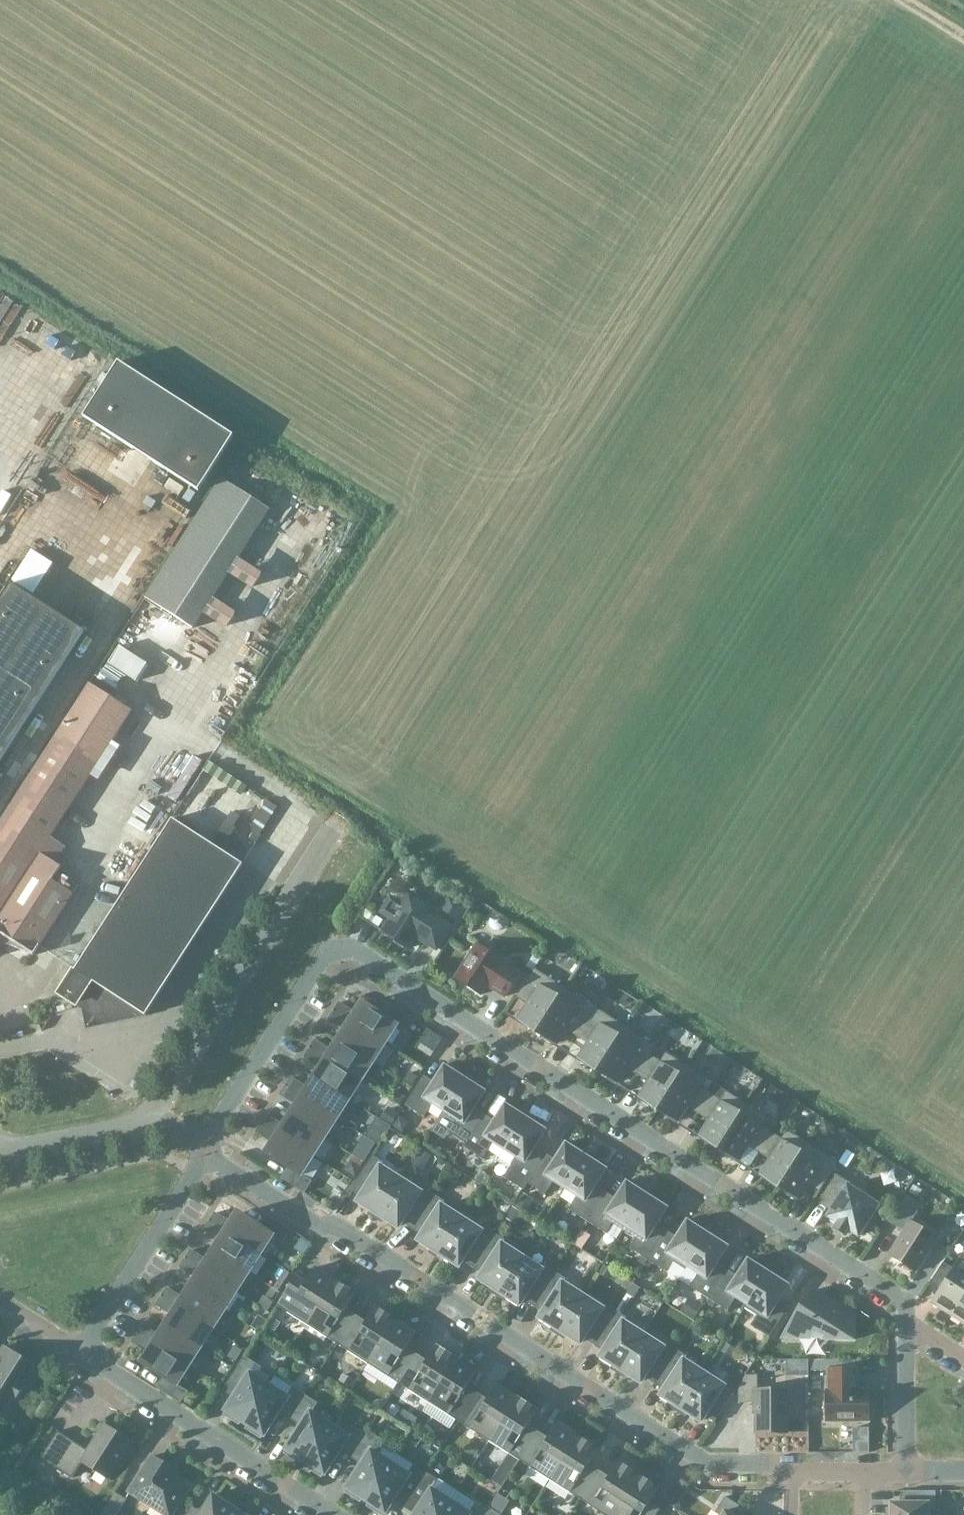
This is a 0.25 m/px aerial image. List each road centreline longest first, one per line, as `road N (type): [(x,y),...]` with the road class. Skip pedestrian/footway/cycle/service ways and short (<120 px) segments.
road 1 (residential): [(204,1146),(326,962),(349,952),(908,1309),(908,1327)]
road 2 (residential): [(791,1468),(705,1465),(334,1228),(317,1227),(219,1165),(204,1146)]
road 3 (unclassified): [(153,1123),(321,826)]
road 4 (residential): [(86,1358),(329,1514)]
road 5 (residential): [(204,1146),(86,1358)]
road 6 (unclassified): [(0,1158),(153,1123)]
road 7 (residential): [(908,1327),(907,1474)]

